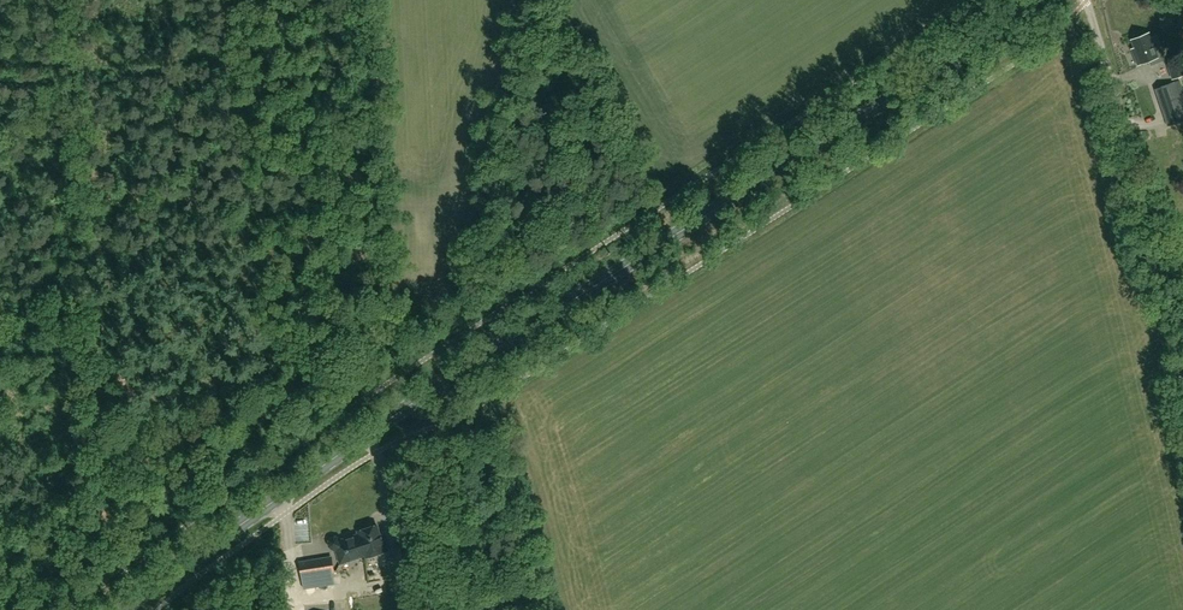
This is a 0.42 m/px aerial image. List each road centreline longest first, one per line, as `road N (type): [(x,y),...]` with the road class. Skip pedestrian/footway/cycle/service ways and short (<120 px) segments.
road 1 (primary): [(122,609),(470,364),(1044,0)]
road 2 (track): [(1182,381),(1119,117)]
road 3 (unclassified): [(1119,117),(1088,0)]

